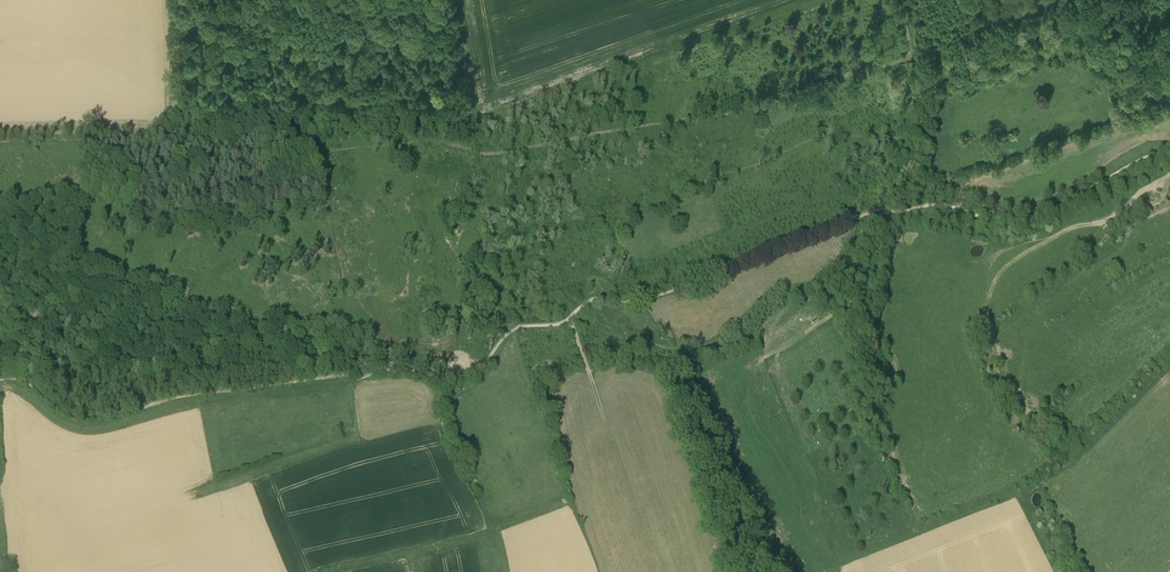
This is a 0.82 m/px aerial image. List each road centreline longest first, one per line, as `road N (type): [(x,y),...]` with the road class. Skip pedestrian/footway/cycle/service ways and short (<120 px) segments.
road 1 (track): [(0,143),(125,141),(189,166),(428,139),(500,153),(672,122),(900,64),(912,51),(896,0)]
road 2 (track): [(1127,118),(1072,131),(826,133),(714,175),(602,171),(570,178)]
road 3 (track): [(568,323),(592,300),(641,301),(851,218),(885,213)]
road 4 (track): [(889,213),(941,206),(1021,219),(1169,149)]
road 5 (track): [(885,213),(849,316),(874,375),(871,416),(884,454)]
road 6 (track): [(358,372),(398,366),(460,372),(484,362),(517,327),(568,323)]
road 7 (track): [(909,59),(1079,0)]

